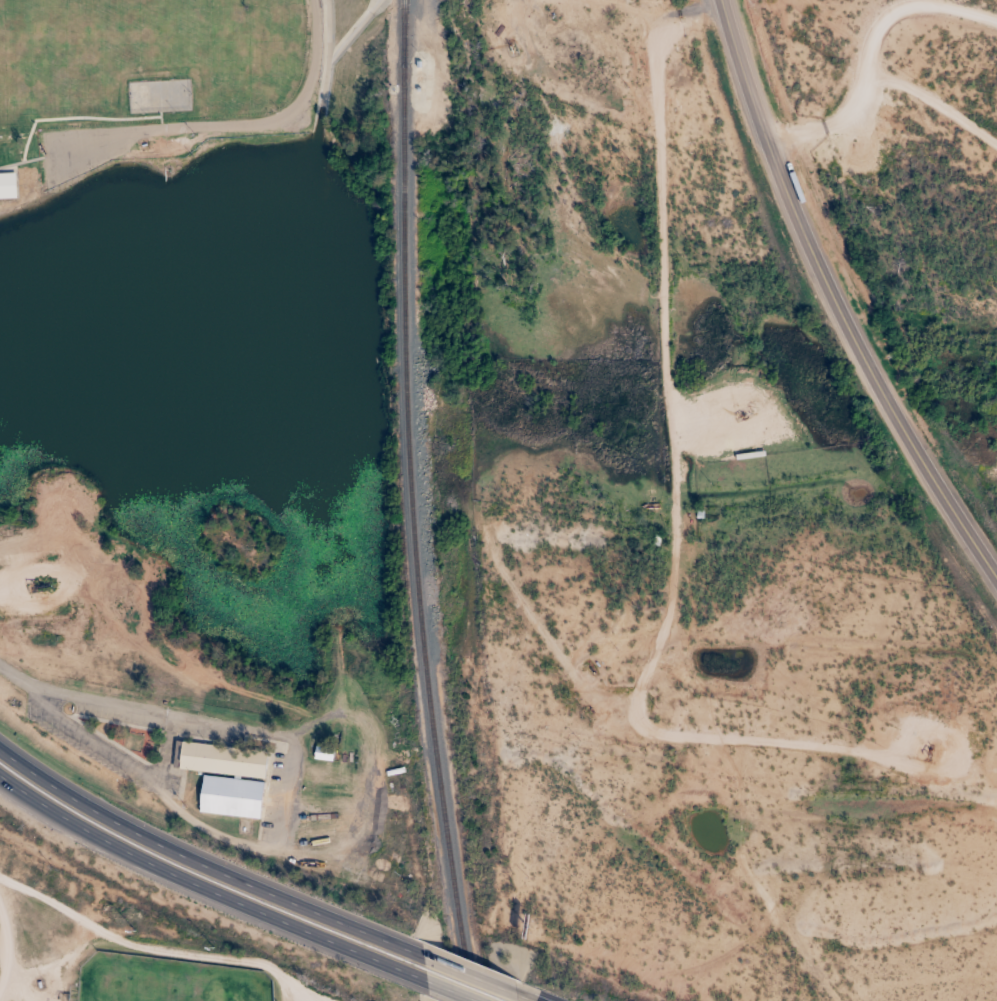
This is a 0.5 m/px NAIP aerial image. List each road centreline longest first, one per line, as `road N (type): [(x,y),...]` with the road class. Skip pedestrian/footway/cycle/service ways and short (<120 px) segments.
road 1 (track): [(956,765),(639,728),(633,708),(661,634),(675,544),(656,11),(720,0)]
road 2 (secondary): [(996,577),(880,394),(816,261),(726,0)]
road 3 (trunk): [(0,776),(138,858),(421,979)]
road 4 (trunk): [(402,948),(204,868),(0,750)]
road 5 (track): [(283,1000),(275,972),(261,965),(103,943),(5,993)]
road 6 (track): [(866,81),(897,88),(996,153)]
road 7 (trunk): [(531,999),(402,948)]

